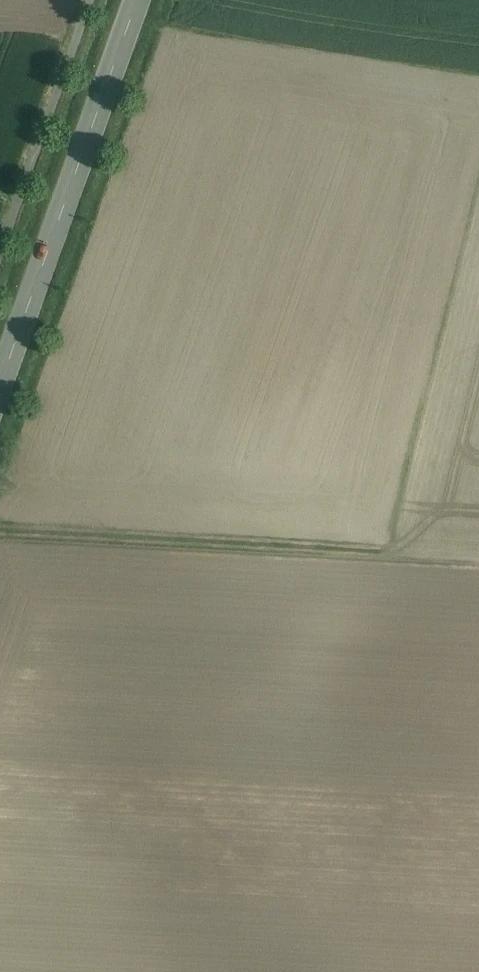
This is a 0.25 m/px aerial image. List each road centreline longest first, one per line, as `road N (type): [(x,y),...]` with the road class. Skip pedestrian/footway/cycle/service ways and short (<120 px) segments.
road 1 (secondary): [(0,388),(138,0)]

